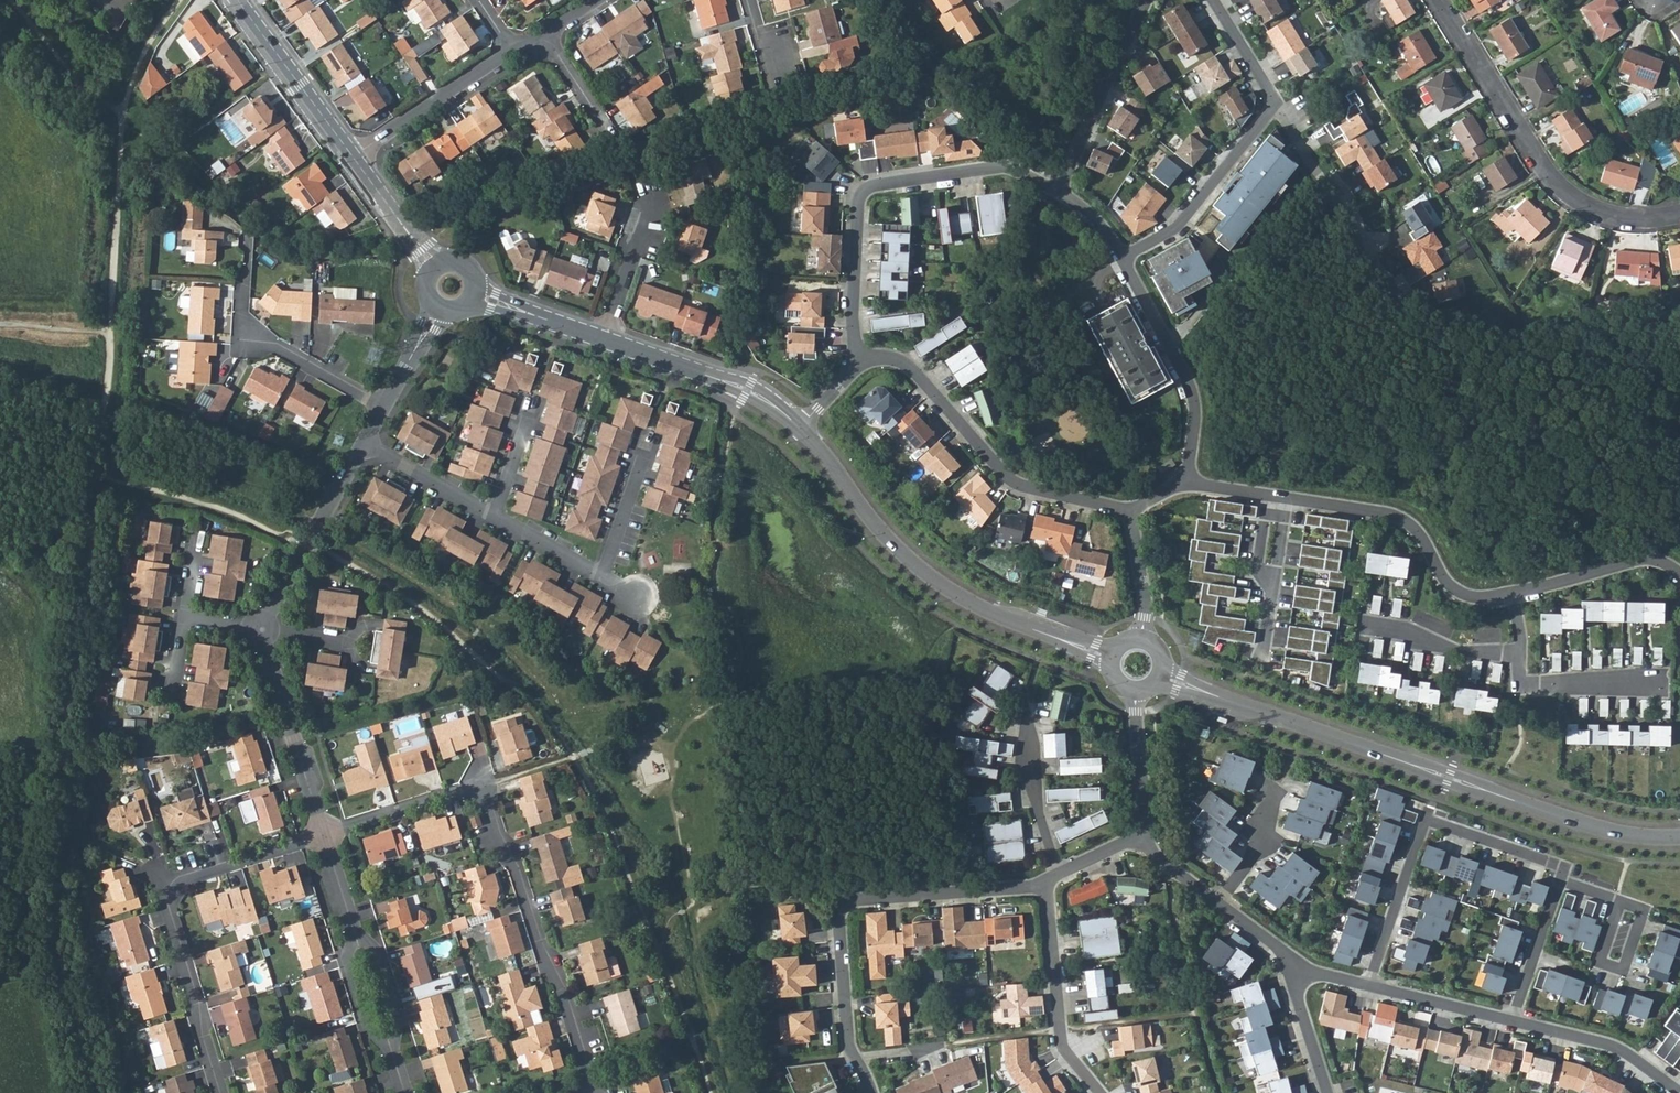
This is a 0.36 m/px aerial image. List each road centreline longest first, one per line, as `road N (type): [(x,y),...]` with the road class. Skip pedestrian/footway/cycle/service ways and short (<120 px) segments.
road 1 (residential): [(1679,837),(1609,832),(1162,675)]
road 2 (residential): [(593,1092),(512,867),(476,791),(323,832)]
road 3 (residential): [(1110,657),(993,614),(932,579),(888,540),(797,427)]
road 4 (residential): [(871,1092),(849,1044),(842,908),(856,900),(1046,885)]
road 5 (residential): [(323,832),(169,884),(167,907),(222,1092)]
road 6 (residential): [(861,360),(852,314),(855,204),(865,186),(1000,167),(1059,189)]
road 7 (residential): [(1438,0),(1519,130),(1594,212),(1641,221),(1679,217)]
road 8 (residential): [(1369,986),(1426,819),(1565,866),(1560,882)]
road 9 (residential): [(861,360),(887,357),(911,369),(1013,484),(1130,510)]
road 10 (residential): [(1279,498),(1396,517),(1417,531),(1454,589),(1513,592)]
road 11 (residential): [(1276,100),(1408,320)]
road 12 (residential): [(384,405),(263,344),(242,319),(248,237)]
road 13 (residential): [(1122,257),(1192,391),(1187,481)]
road 14 (residential): [(1276,100),(1177,228),(1122,257)]
road 15 (residential): [(1046,885),(1061,1041),(1099,1092)]
road 16 (residential): [(797,427),(746,389),(604,339)]
road 17 (residential): [(261,628),(323,832)]
road 18 (residential): [(364,442),(261,628)]
road 19 (residential): [(1059,189),(1146,0)]
road 20 (residential): [(238,0),(352,156)]
road 21 (residential): [(352,156),(512,51)]
road 22 (residential): [(1514,1021),(1615,1047),(1679,1092)]
road 23 (residential): [(1060,876),(1025,759),(1026,700)]
road 24 (residential): [(1669,682),(1521,684),(1520,654)]
road 25 (residential): [(1513,592),(1644,559),(1679,575)]
road 26 (residential): [(1371,627),(1459,651),(1520,654)]
road 27 (residential): [(364,442),(495,516)]
road 28 (residential): [(1369,986),(1514,1021)]
road 29 (residential): [(604,339),(652,199)]
road 30 (residential): [(1134,692),(1147,838)]
road 31 (residential): [(1514,1021),(1560,882)]
road 32 (residential): [(604,339),(471,294)]
road 33 (residential): [(352,156),(439,266)]
road 34 (residential): [(1217,903),(1261,848),(1275,796),(1265,786)]
road 35 (residential): [(1328,1092),(1292,961)]
road 36 (residential): [(1130,510),(1145,592),(1141,638)]
road 37 (residential): [(353,932),(345,955),(366,1027),(389,1045)]
road 38 (residential): [(389,1045),(396,1015),(374,946),(353,932)]
road 39 (residential): [(544,36),(615,140)]
road 40 (residential): [(495,516),(603,578)]
road 41 (residential): [(642,460),(603,578)]

